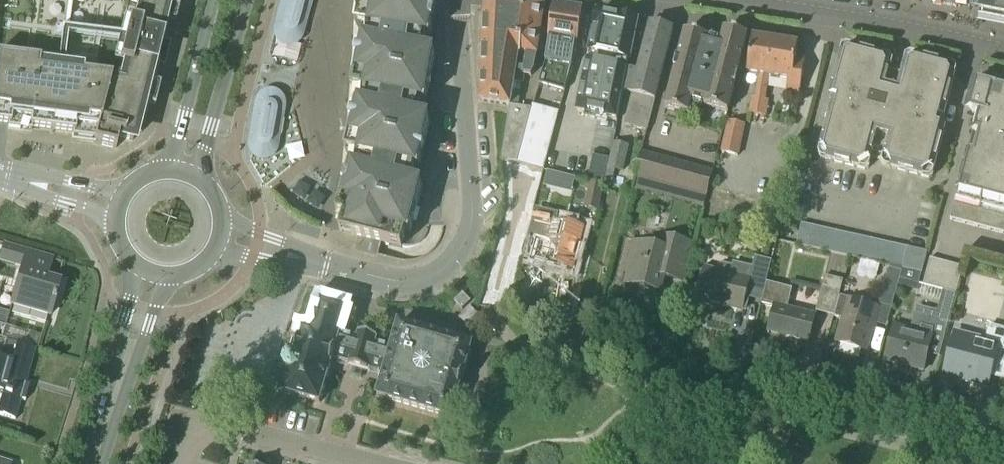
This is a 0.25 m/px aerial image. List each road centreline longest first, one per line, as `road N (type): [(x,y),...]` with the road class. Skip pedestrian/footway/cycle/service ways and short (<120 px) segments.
road 1 (residential): [(995,463),(778,416),(522,342)]
road 2 (residential): [(325,266),(408,284),(434,277),(464,245),(471,167),(465,0)]
road 3 (residential): [(1003,51),(751,1)]
road 4 (primary): [(91,463),(156,277)]
road 5 (primary): [(200,178),(247,0)]
road 6 (residential): [(197,430),(252,433),(373,463)]
road 7 (primary): [(214,0),(173,170)]

